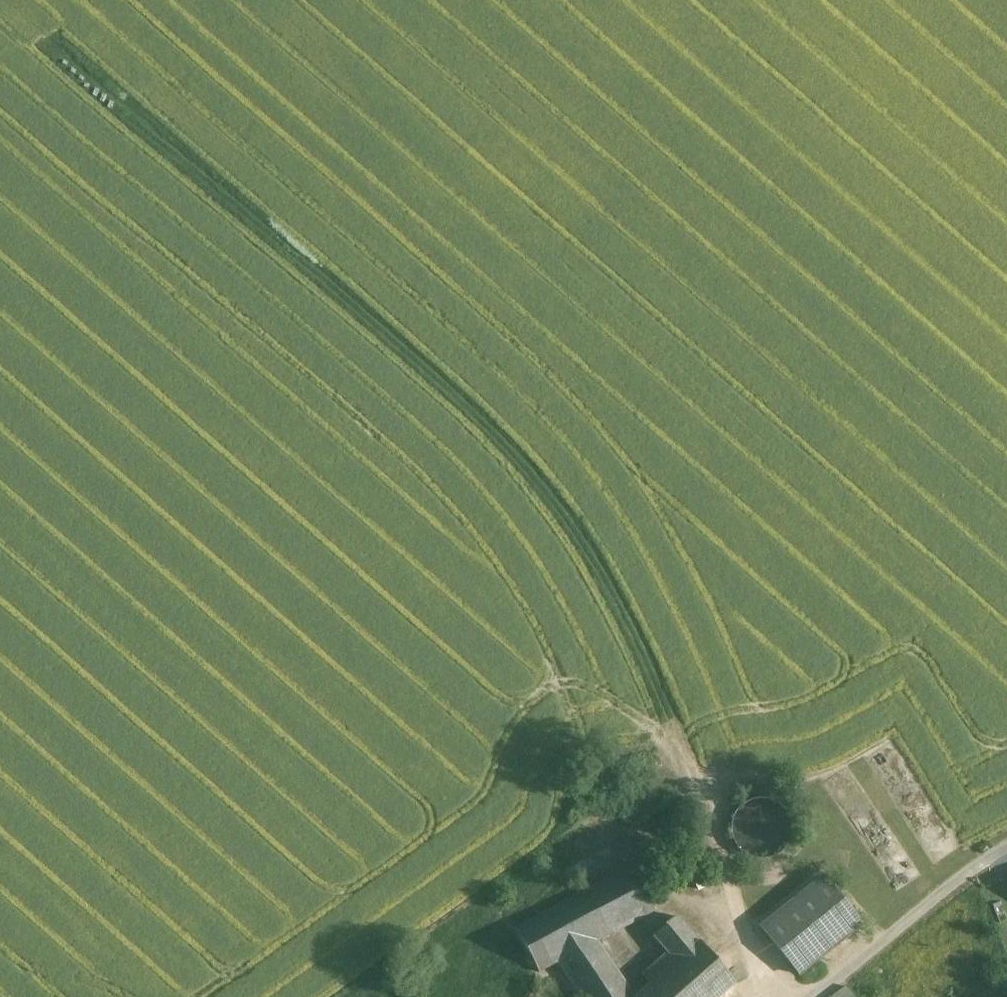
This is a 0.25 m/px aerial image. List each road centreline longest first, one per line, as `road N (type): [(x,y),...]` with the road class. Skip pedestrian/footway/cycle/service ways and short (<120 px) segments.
road 1 (unclassified): [(1006,847),(815,996)]

